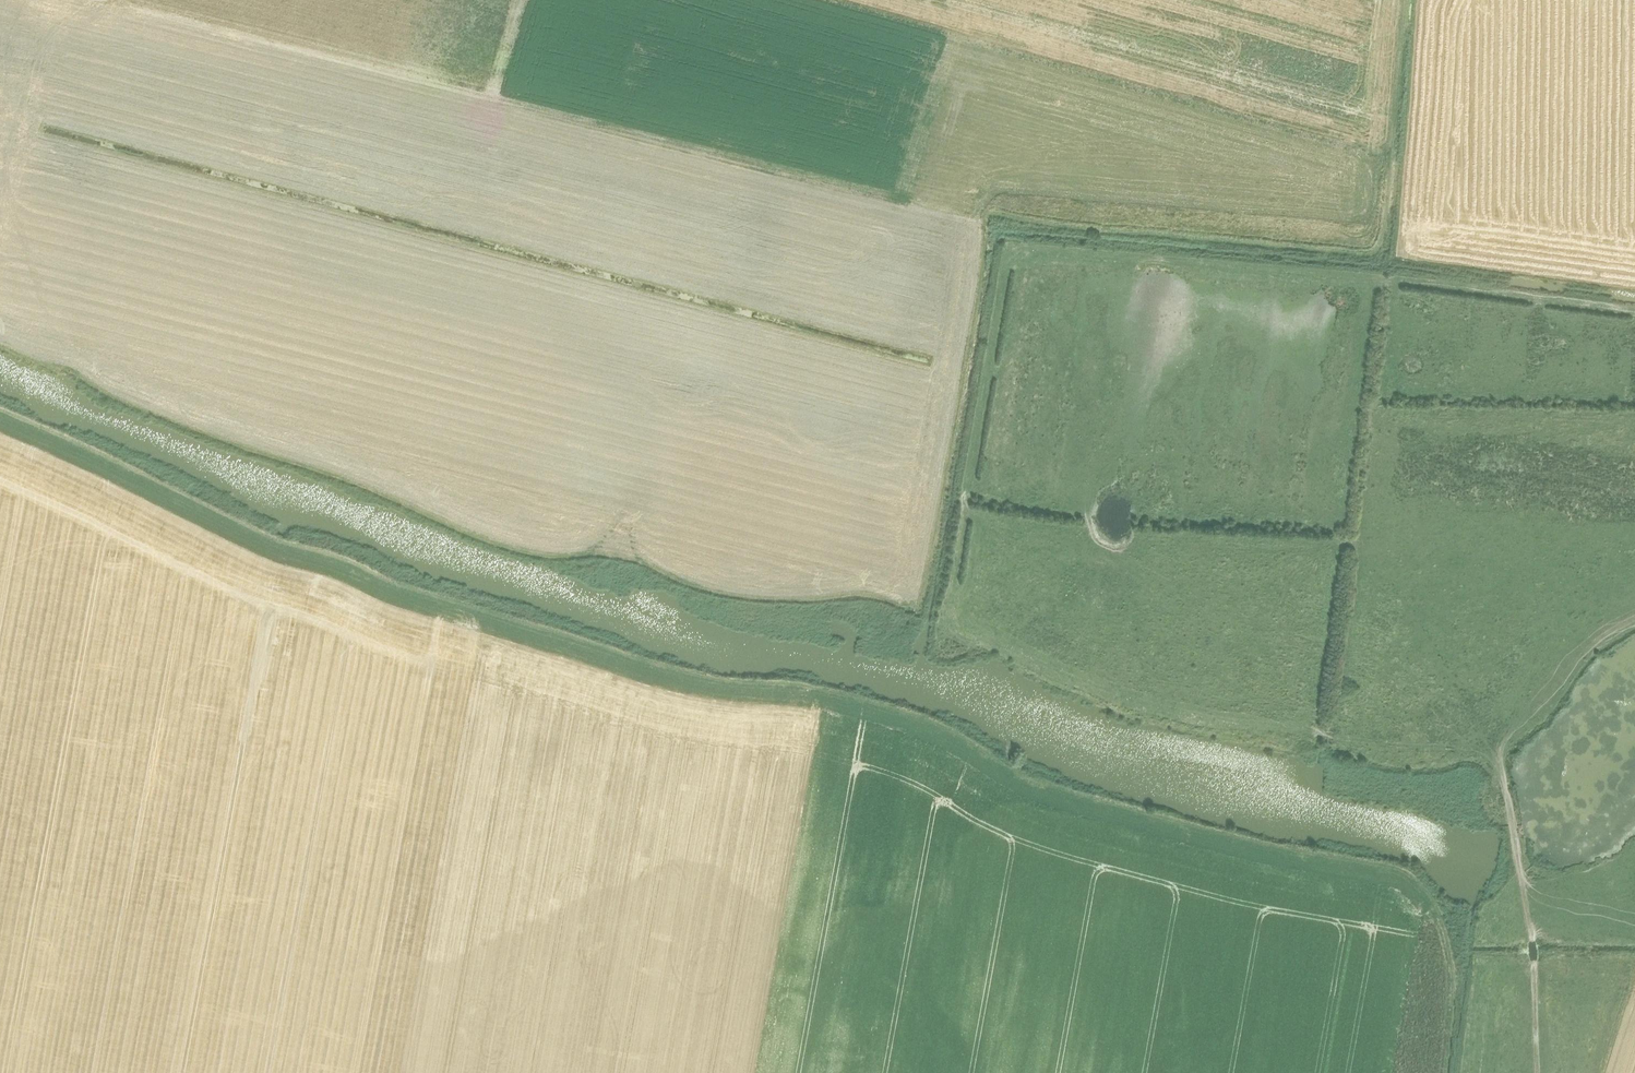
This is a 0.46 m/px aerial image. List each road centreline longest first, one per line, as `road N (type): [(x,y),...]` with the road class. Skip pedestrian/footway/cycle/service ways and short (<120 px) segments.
road 1 (track): [(1499,752),(1535,949),(1539,1072)]

